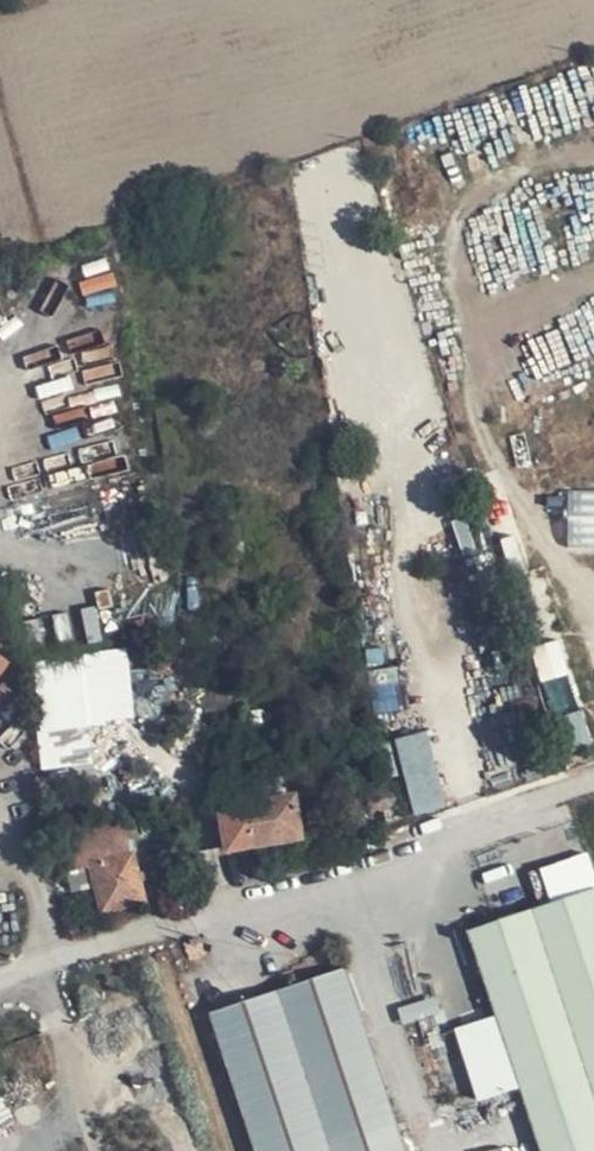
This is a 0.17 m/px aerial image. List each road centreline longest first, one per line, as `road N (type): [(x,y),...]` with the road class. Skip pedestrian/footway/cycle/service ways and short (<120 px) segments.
road 1 (residential): [(0,977),(593,779)]

